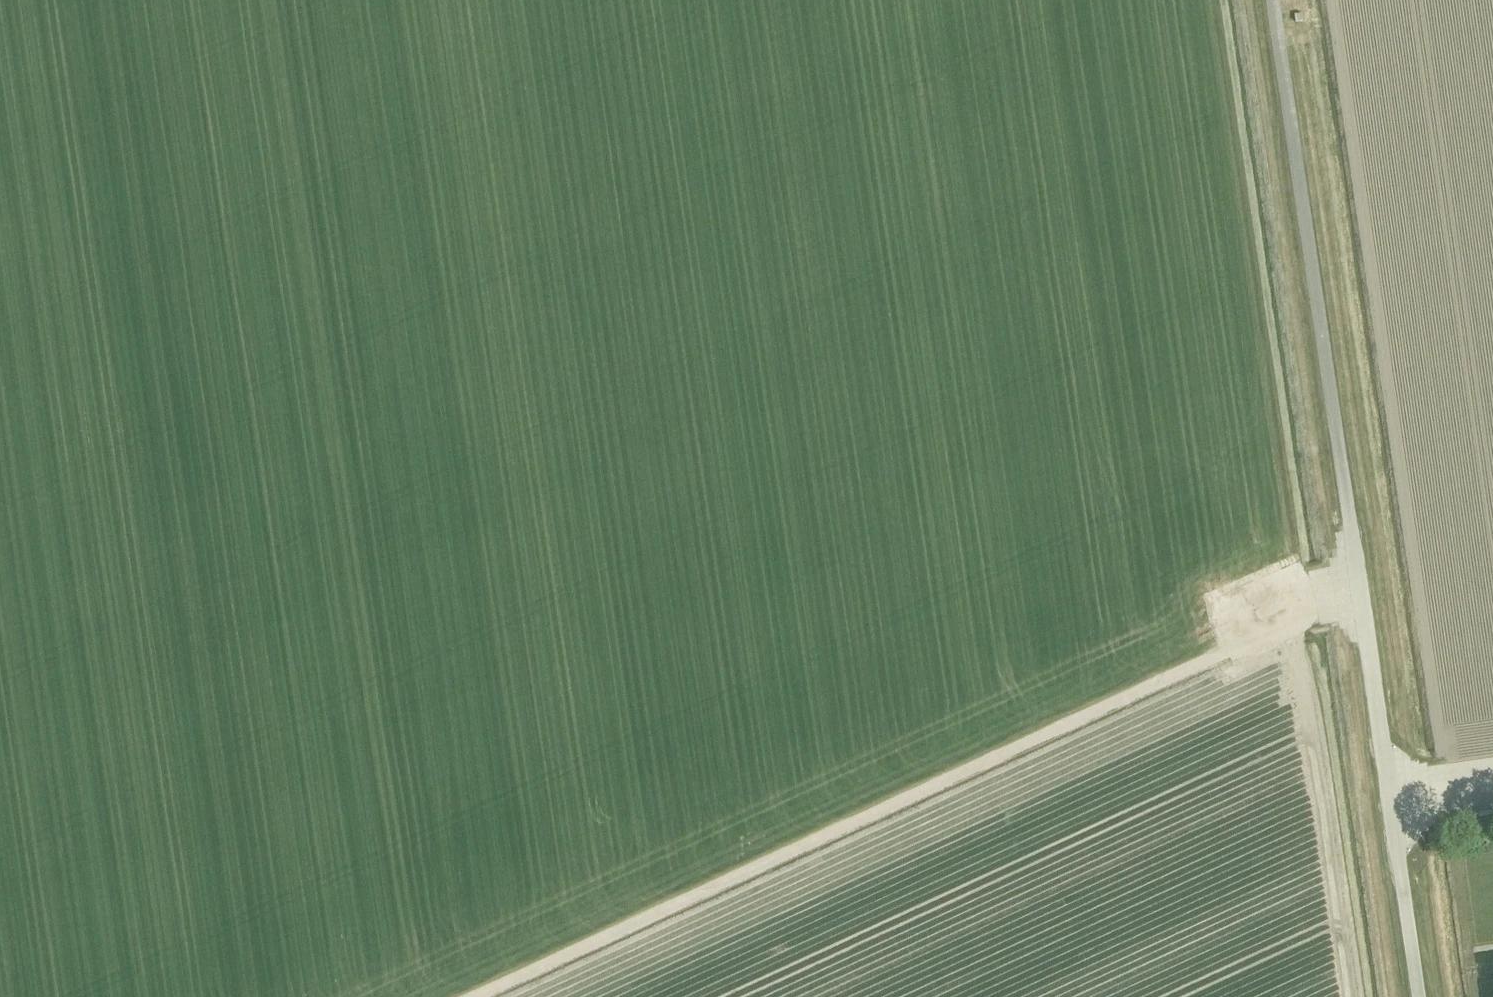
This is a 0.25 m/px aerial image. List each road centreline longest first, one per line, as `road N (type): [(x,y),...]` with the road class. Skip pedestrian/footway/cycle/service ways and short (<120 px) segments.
road 1 (unclassified): [(1418,996),(1270,0)]
road 2 (track): [(1357,586),(469,996)]

